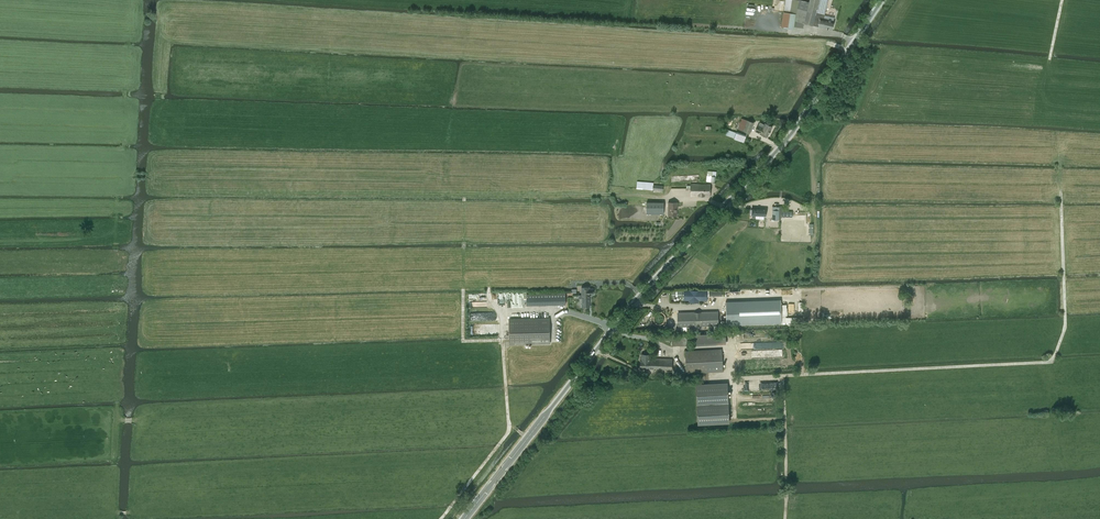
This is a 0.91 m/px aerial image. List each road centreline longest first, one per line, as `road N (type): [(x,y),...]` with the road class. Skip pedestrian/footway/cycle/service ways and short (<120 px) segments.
road 1 (secondary): [(465,518),(641,294),(789,136),(882,0)]
road 2 (track): [(1060,159),(1065,328),(1051,359),(730,377)]
road 3 (track): [(509,424),(503,312),(567,311)]
road 4 (track): [(784,518),(781,376)]
road 5 (track): [(1042,361),(1062,482)]

